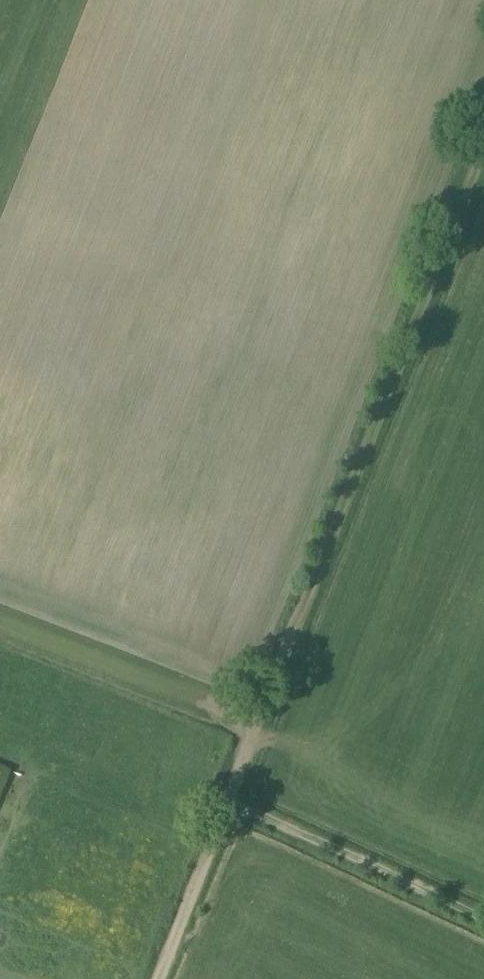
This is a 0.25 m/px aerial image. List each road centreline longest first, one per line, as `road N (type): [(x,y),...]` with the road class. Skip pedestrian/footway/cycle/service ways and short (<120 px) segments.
road 1 (track): [(225,799),(483,144)]
road 2 (track): [(225,799),(483,921)]
road 3 (track): [(155,978),(225,799)]

